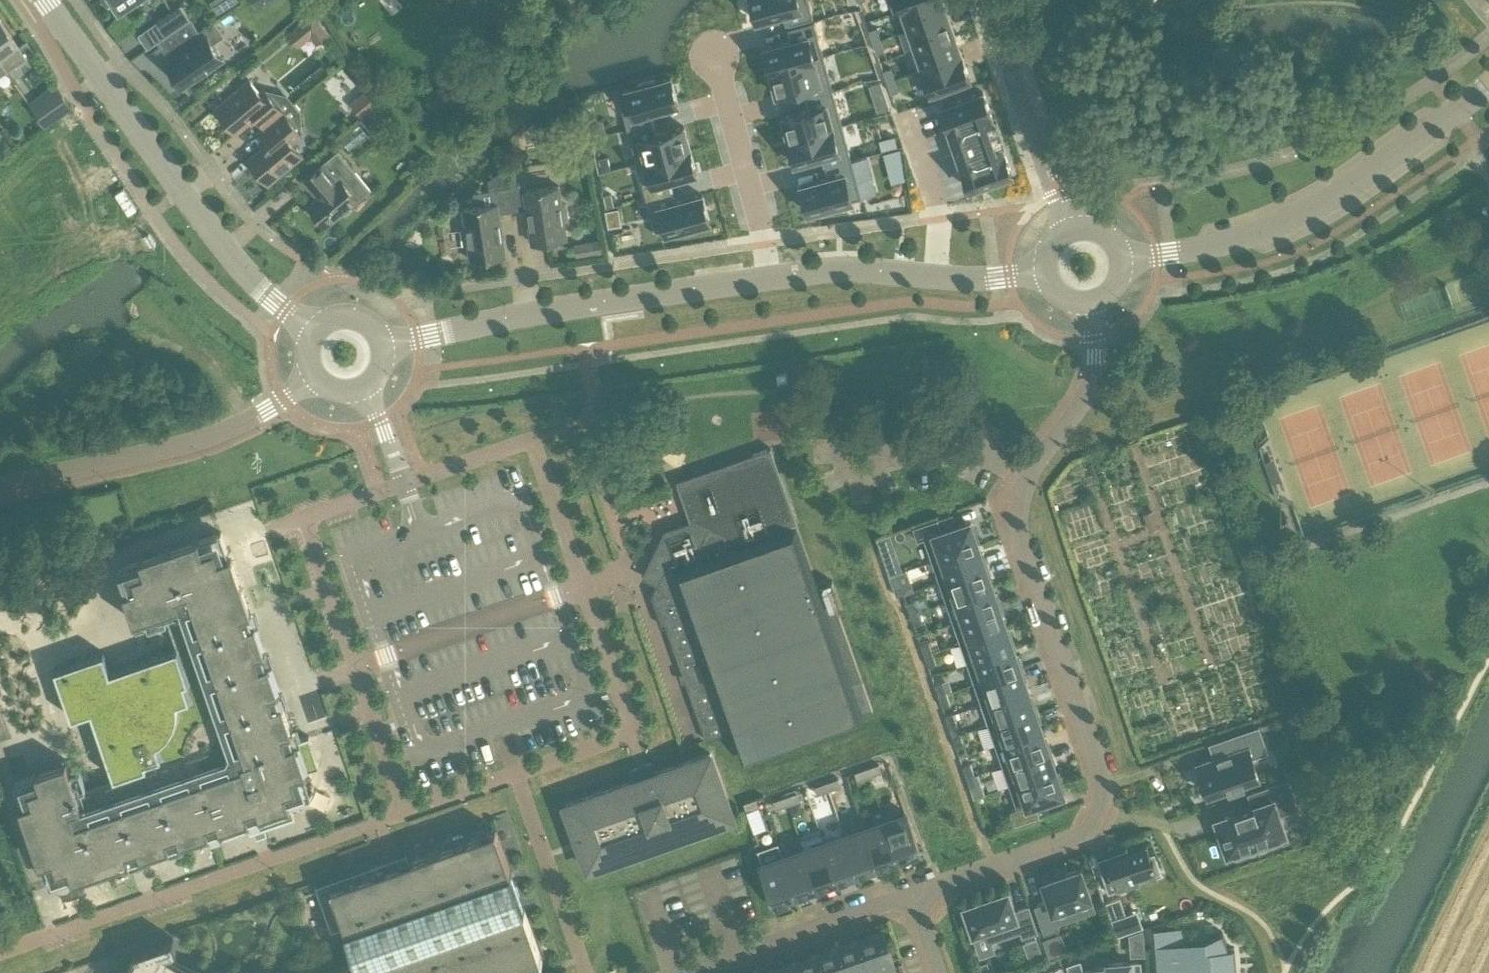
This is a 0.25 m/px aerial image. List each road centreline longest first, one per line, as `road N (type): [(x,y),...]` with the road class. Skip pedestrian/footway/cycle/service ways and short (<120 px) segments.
road 1 (residential): [(1087,302),(1091,384),(1029,477),(1020,527),(1107,791),(1088,832),(913,894)]
road 2 (tertiary): [(46,0),(237,264),(315,330)]
road 3 (tertiary): [(1119,259),(1213,247),(1298,217),(1384,166),(1488,83)]
road 4 (tertiary): [(383,344),(772,278)]
road 5 (residential): [(0,487),(214,436),(316,376)]
road 6 (residential): [(1068,232),(987,0)]
road 7 (residential): [(913,894),(686,972)]
road 8 (residential): [(714,53),(772,278)]
road 9 (residential): [(905,112),(940,218),(934,276)]
road 10 (tertiary): [(772,278),(845,269),(934,276)]

